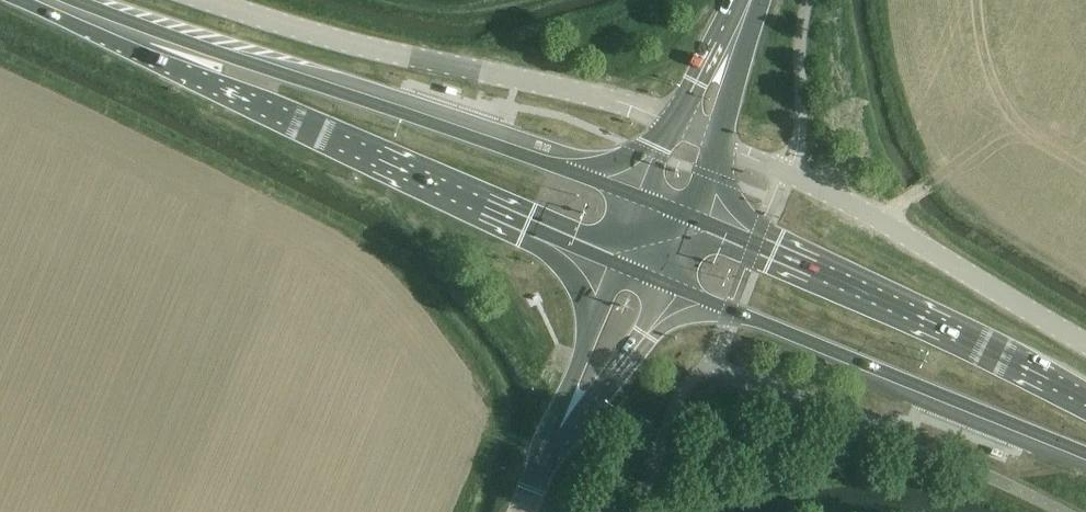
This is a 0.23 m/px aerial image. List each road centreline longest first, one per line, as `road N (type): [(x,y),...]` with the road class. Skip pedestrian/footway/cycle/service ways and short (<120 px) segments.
road 1 (primary): [(644,200),(233,58),(149,44)]
road 2 (primary): [(149,44),(271,111),(619,264)]
road 3 (unclassified): [(679,125),(598,97),(359,46),(201,0)]
road 4 (primary): [(667,284),(1085,454)]
road 5 (primary): [(1085,398),(693,219)]
road 6 (unclassified): [(1085,345),(871,218),(719,143)]
road 7 (unclassified): [(558,429),(639,331),(667,284)]
road 8 (unclassified): [(619,264),(558,429)]
road 9 (tertiary): [(719,143),(752,0)]
road 10 (tertiary): [(748,0),(679,125)]

